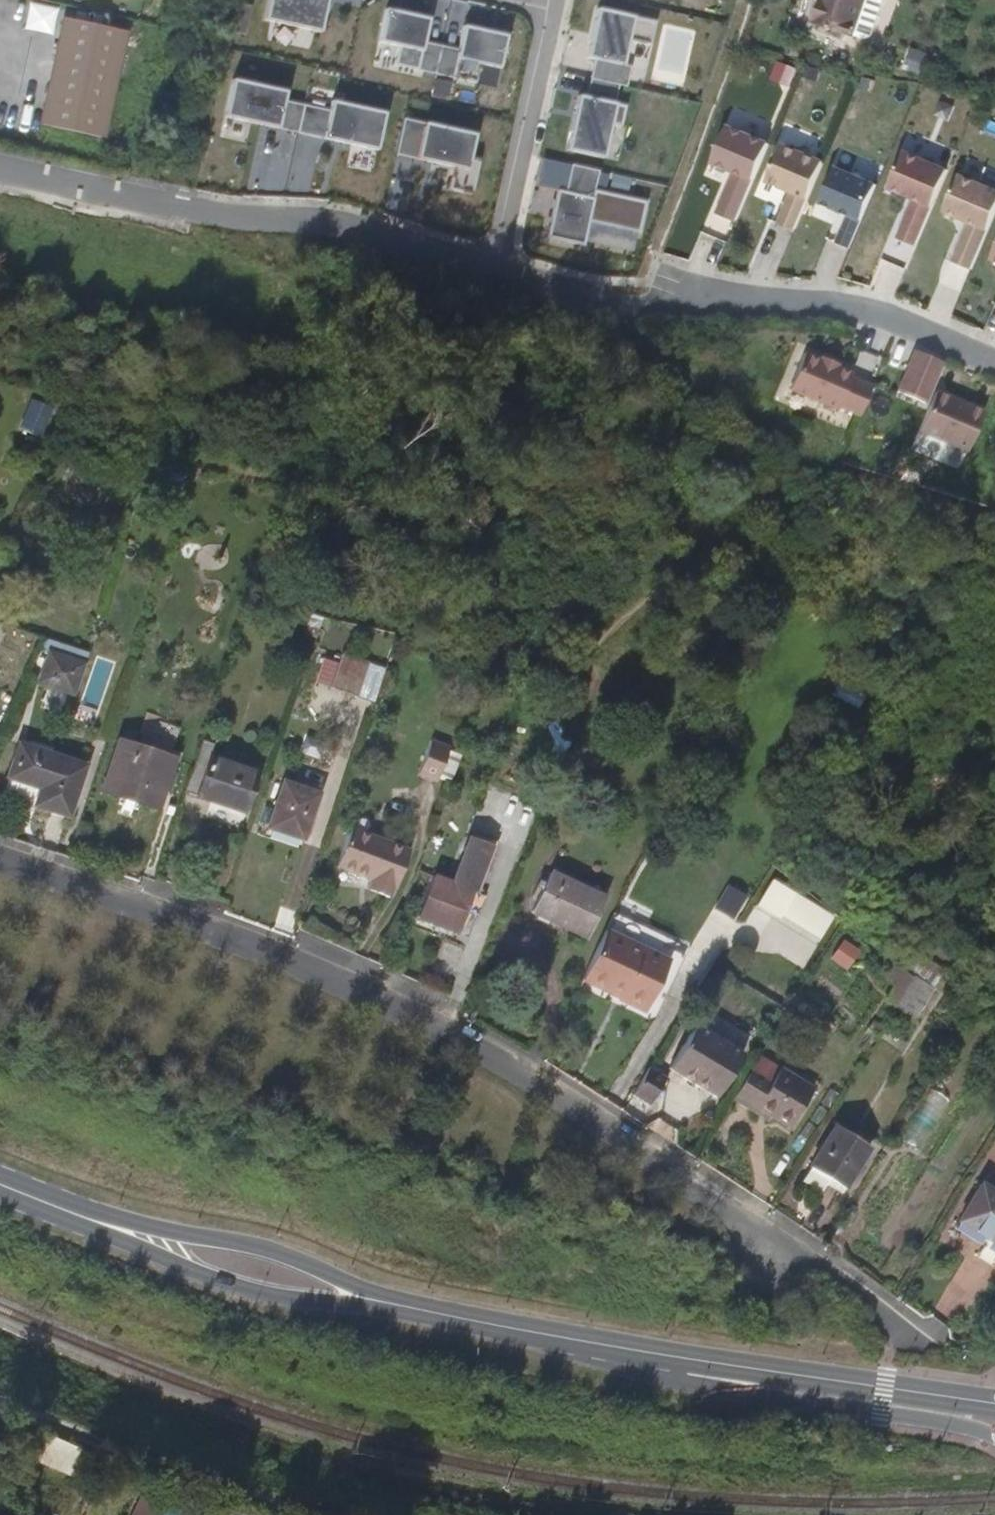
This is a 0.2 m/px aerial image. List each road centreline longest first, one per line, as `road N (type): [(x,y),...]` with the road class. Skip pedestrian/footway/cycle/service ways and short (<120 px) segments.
road 1 (unclassified): [(939,1350),(622,1132),(396,1000),(0,861)]
road 2 (residential): [(994,365),(890,321),(812,305),(583,298),(491,271)]
road 3 (residential): [(491,271),(337,224),(229,218),(0,168)]
road 4 (residential): [(628,1352),(668,1376),(955,1423),(994,1438)]
road 5 (unclassified): [(360,1514),(0,1400)]
road 6 (secondary): [(628,1352),(994,1409)]
road 7 (secondary): [(94,1221),(244,1288),(391,1303)]
road 8 (secondary): [(391,1303),(249,1243),(94,1221)]
road 9 (residential): [(491,271),(551,2)]
road 10 (secondary): [(391,1303),(628,1352)]

